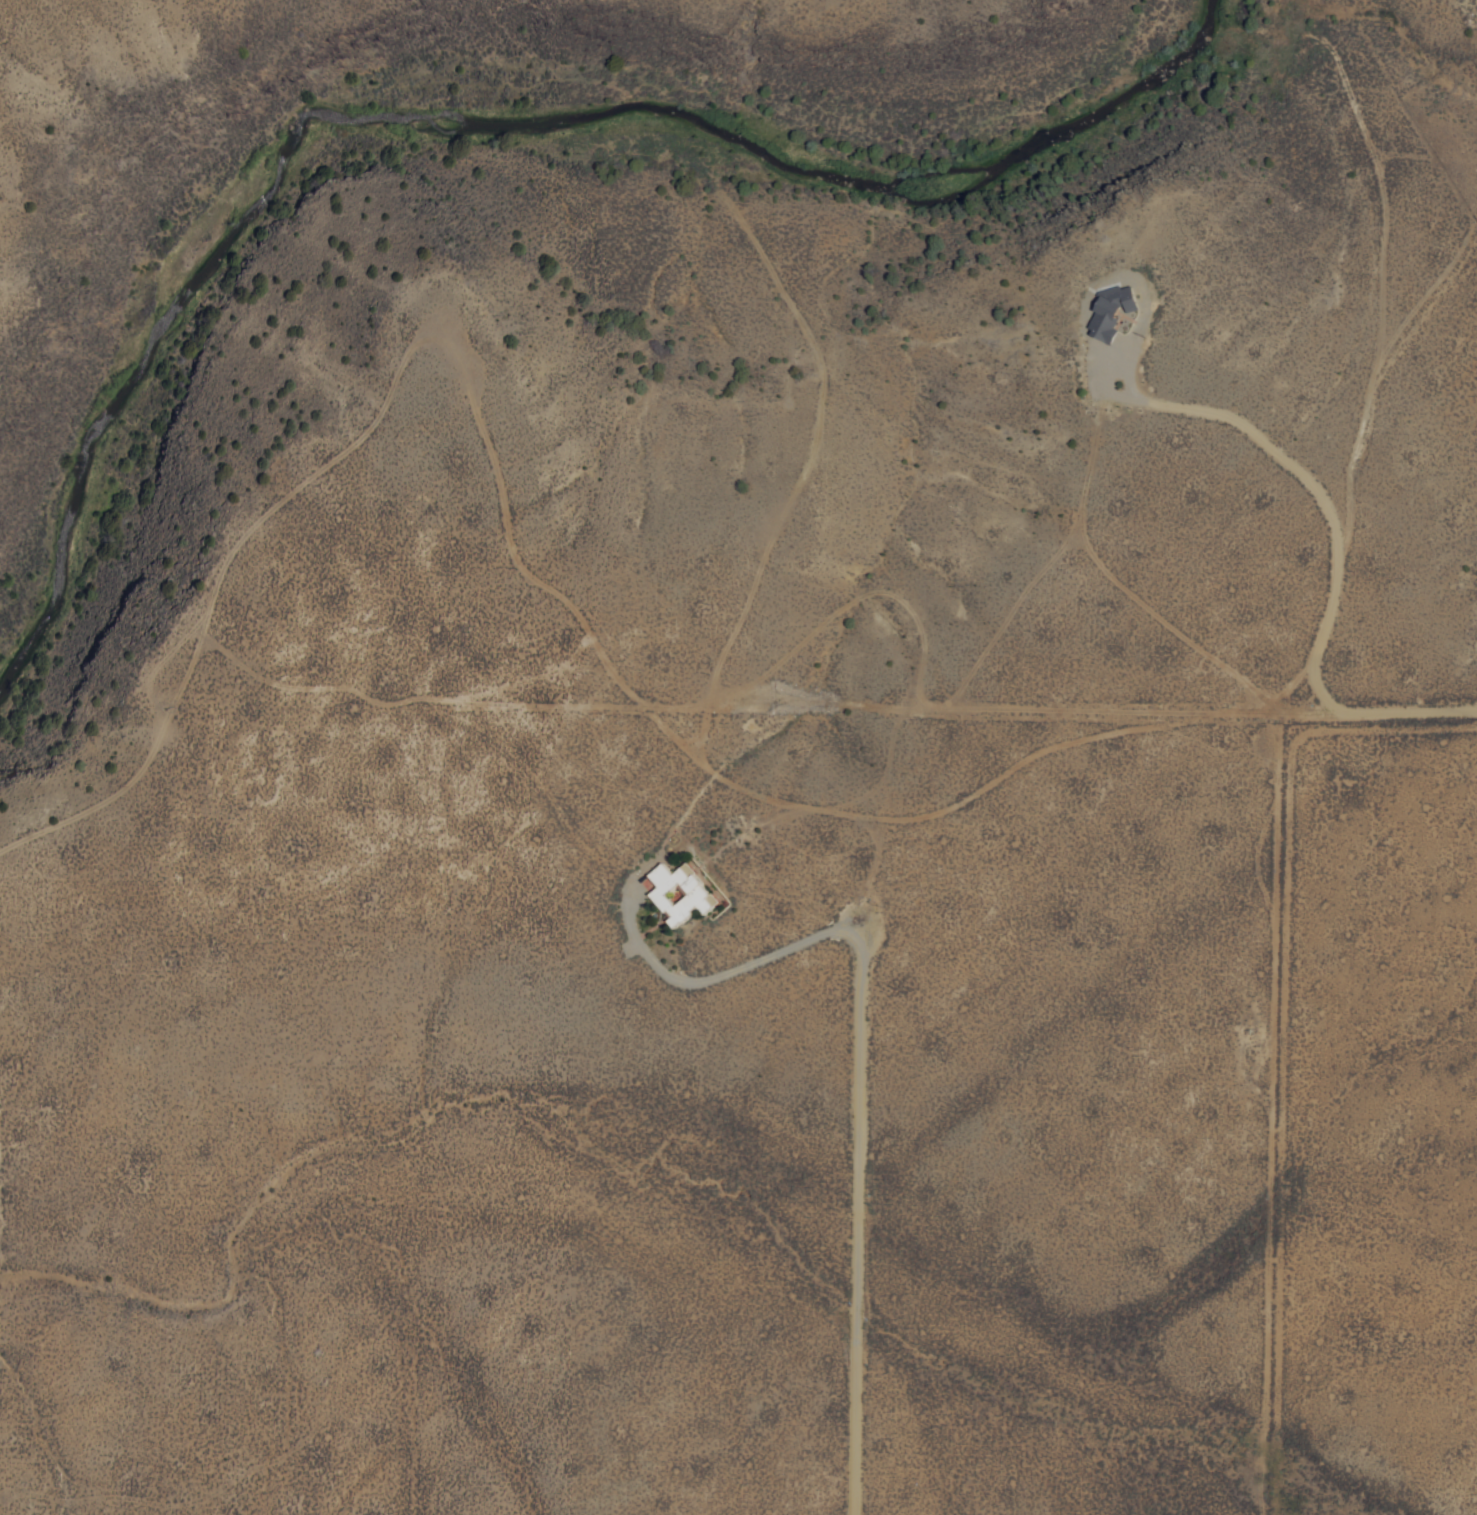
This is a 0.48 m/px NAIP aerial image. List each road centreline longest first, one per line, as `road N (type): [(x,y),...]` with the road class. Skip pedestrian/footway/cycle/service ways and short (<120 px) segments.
road 1 (residential): [(854,1514),(867,923)]

